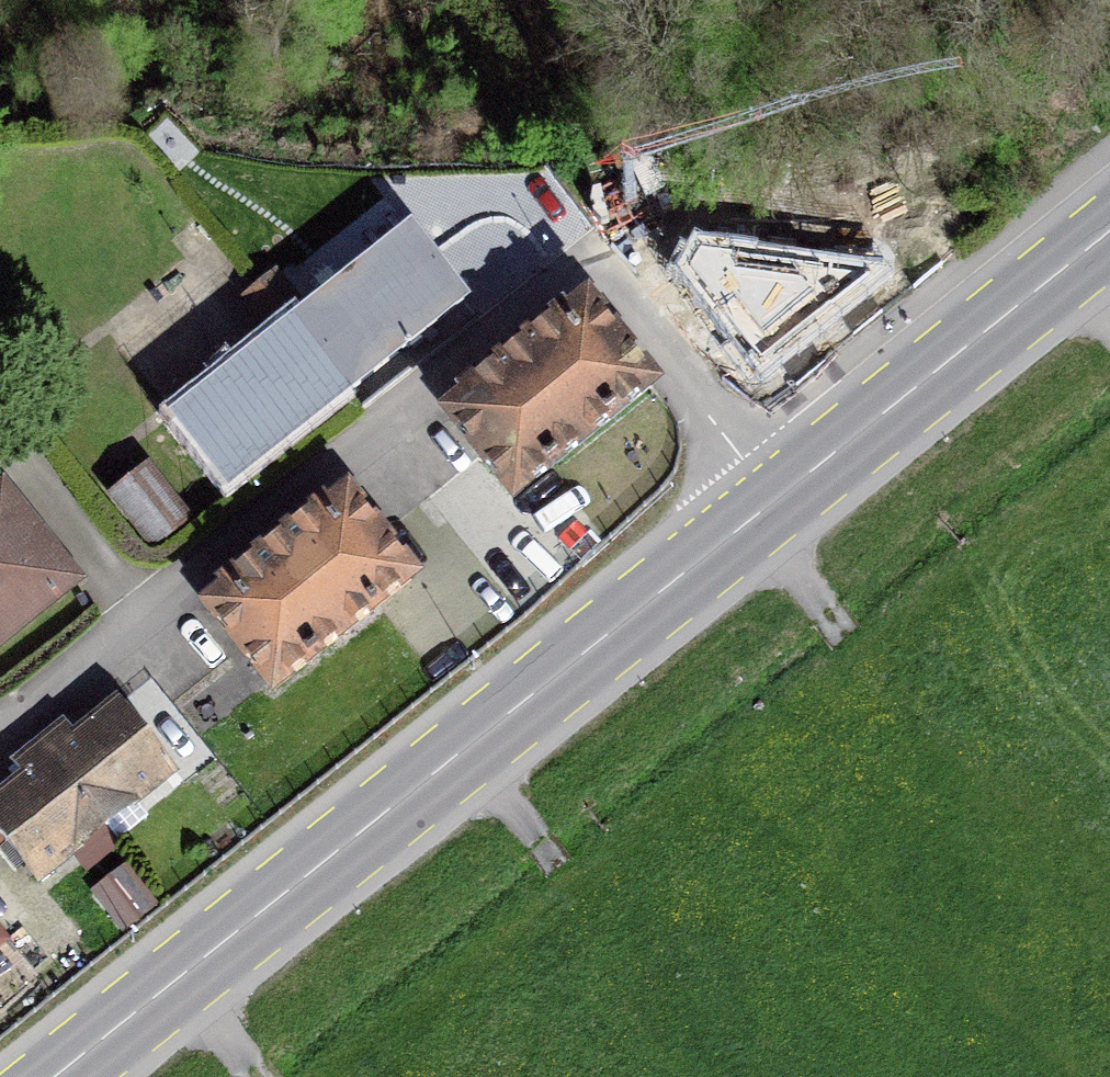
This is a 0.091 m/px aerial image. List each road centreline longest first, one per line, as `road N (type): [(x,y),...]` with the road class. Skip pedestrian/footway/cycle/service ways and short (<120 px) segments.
road 1 (residential): [(766,508),(720,429),(586,261),(0,722)]
road 2 (primary): [(53,1076),(766,508)]
road 3 (primary): [(766,508),(1109,226)]
road 4 (track): [(468,747),(566,885)]
road 5 (track): [(766,508),(820,612),(851,651)]
road 6 (track): [(175,978),(251,1076)]

